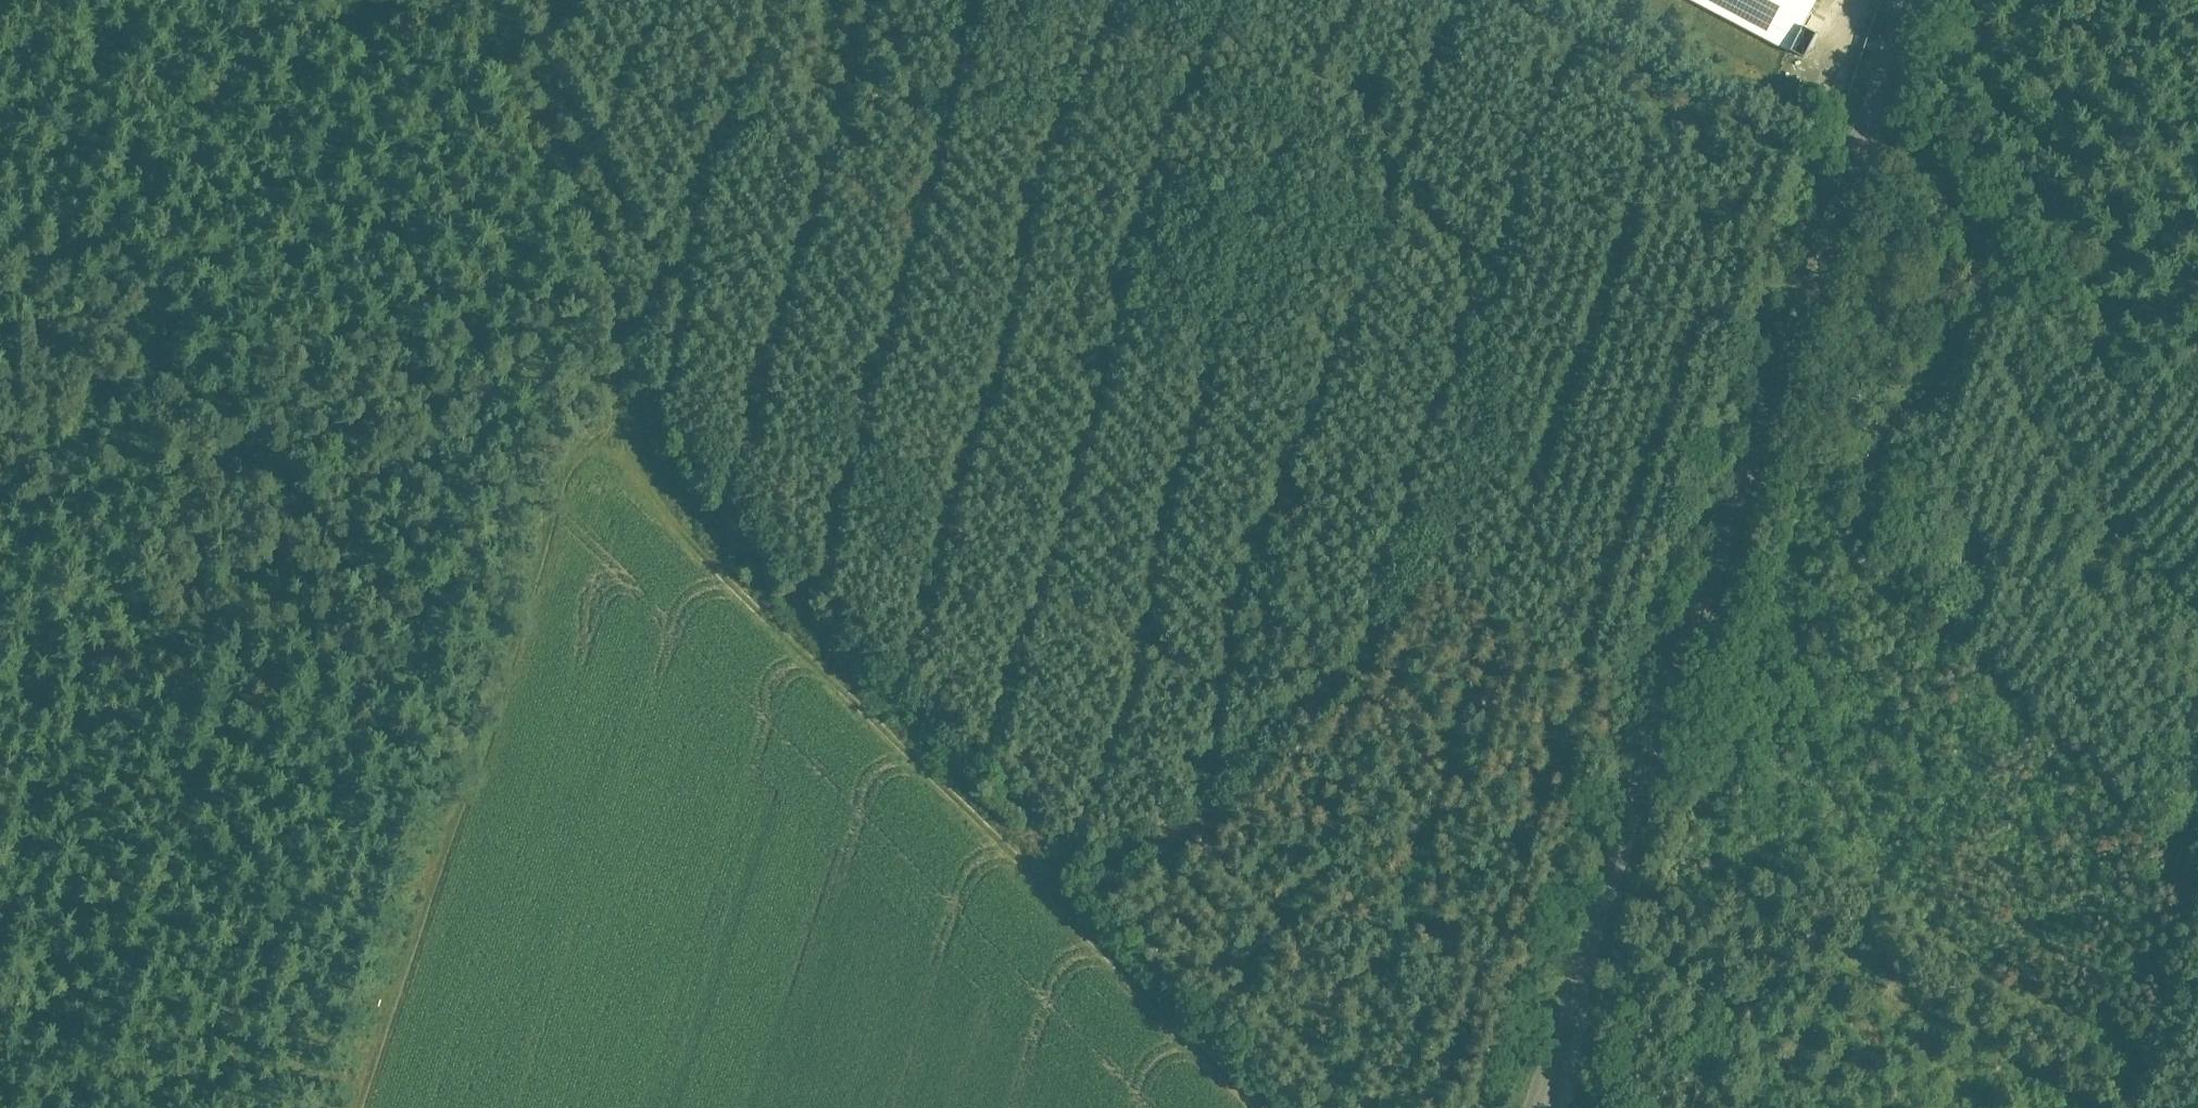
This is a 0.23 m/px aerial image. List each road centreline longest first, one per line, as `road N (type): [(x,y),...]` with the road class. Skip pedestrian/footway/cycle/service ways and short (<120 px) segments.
road 1 (track): [(359,1107),(574,474),(597,444),(651,458),(705,558),(1255,1107)]
road 2 (residential): [(1915,0),(1545,1107)]

